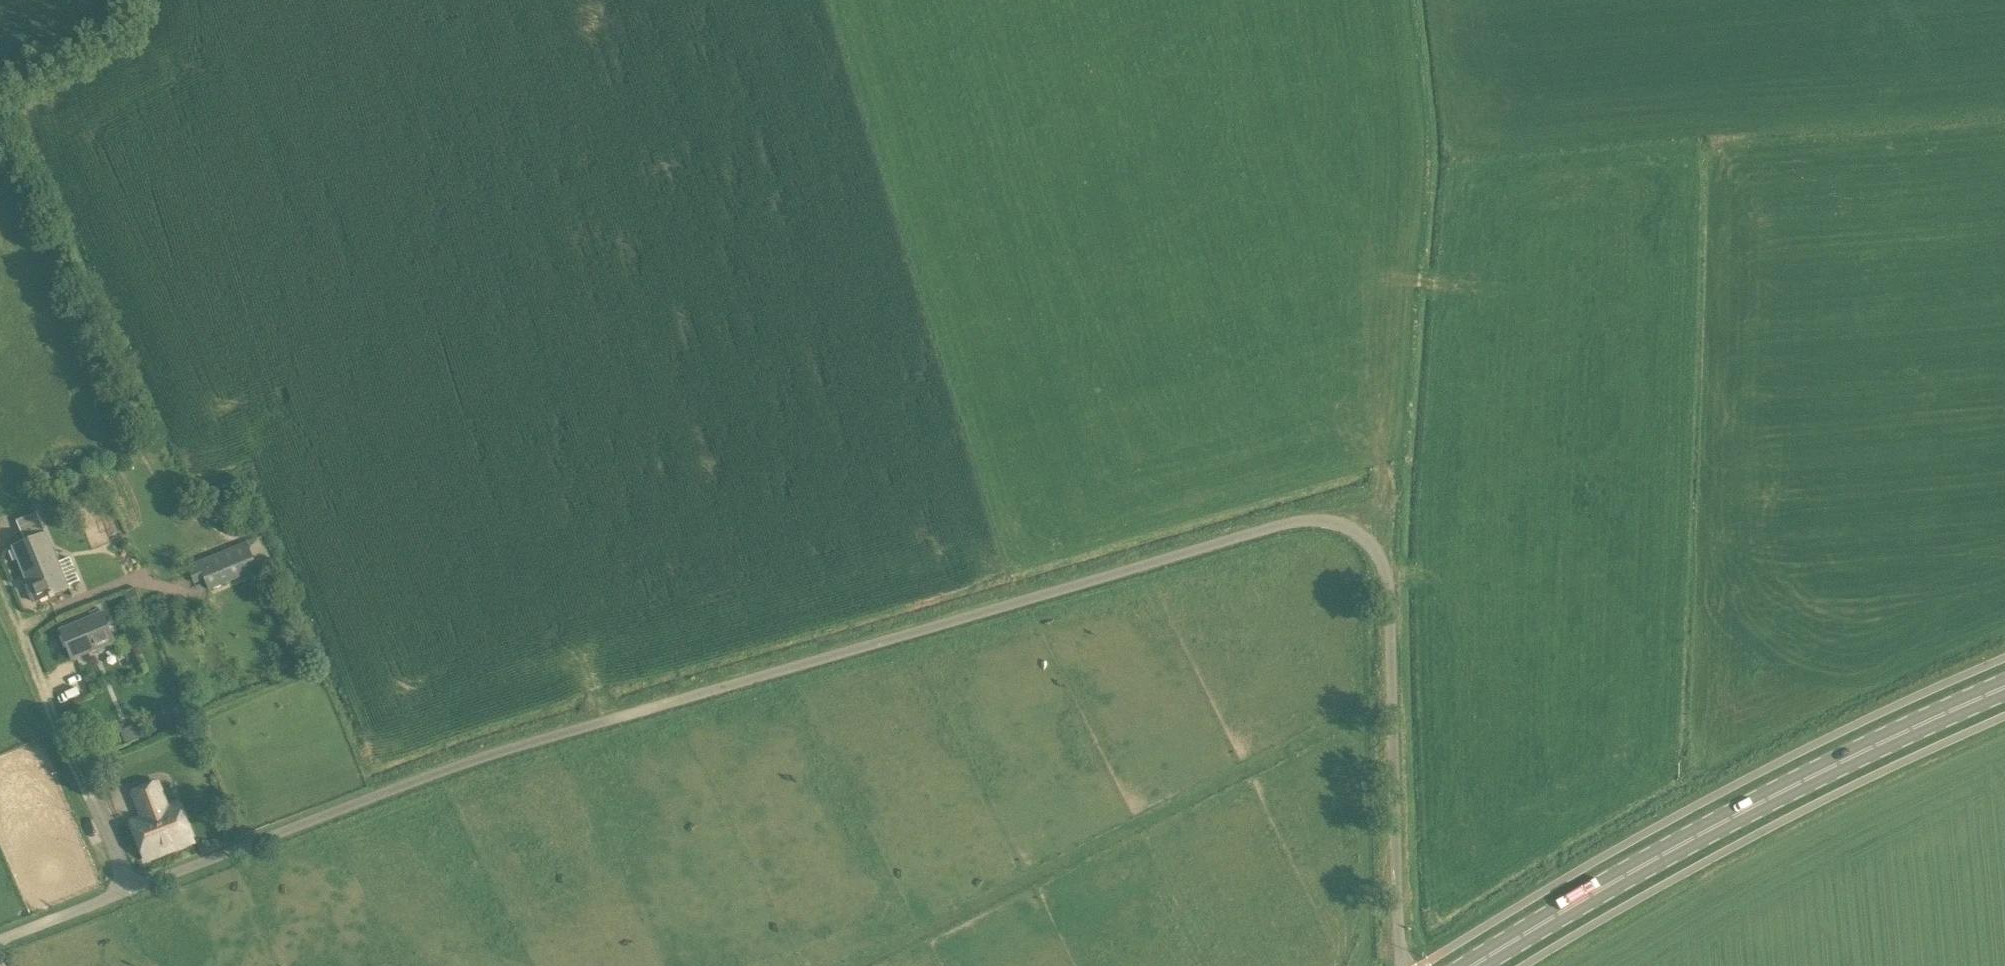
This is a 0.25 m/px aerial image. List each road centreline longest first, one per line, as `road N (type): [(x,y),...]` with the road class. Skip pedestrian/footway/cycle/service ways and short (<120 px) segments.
road 1 (unclassified): [(0,940),(318,822),(860,639),(1310,519),(1335,522),(1378,556),(1387,594),(1401,965)]
road 2 (primary): [(1472,965),(1780,792),(2004,687)]

